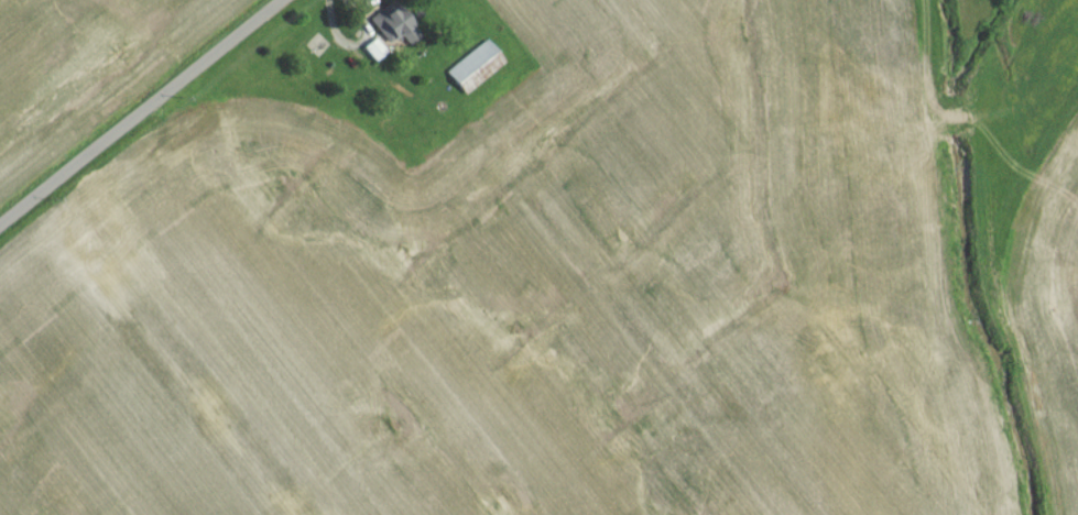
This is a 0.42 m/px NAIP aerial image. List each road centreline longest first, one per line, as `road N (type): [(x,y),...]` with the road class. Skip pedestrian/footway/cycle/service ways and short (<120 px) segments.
road 1 (residential): [(0,231),(289,0)]

